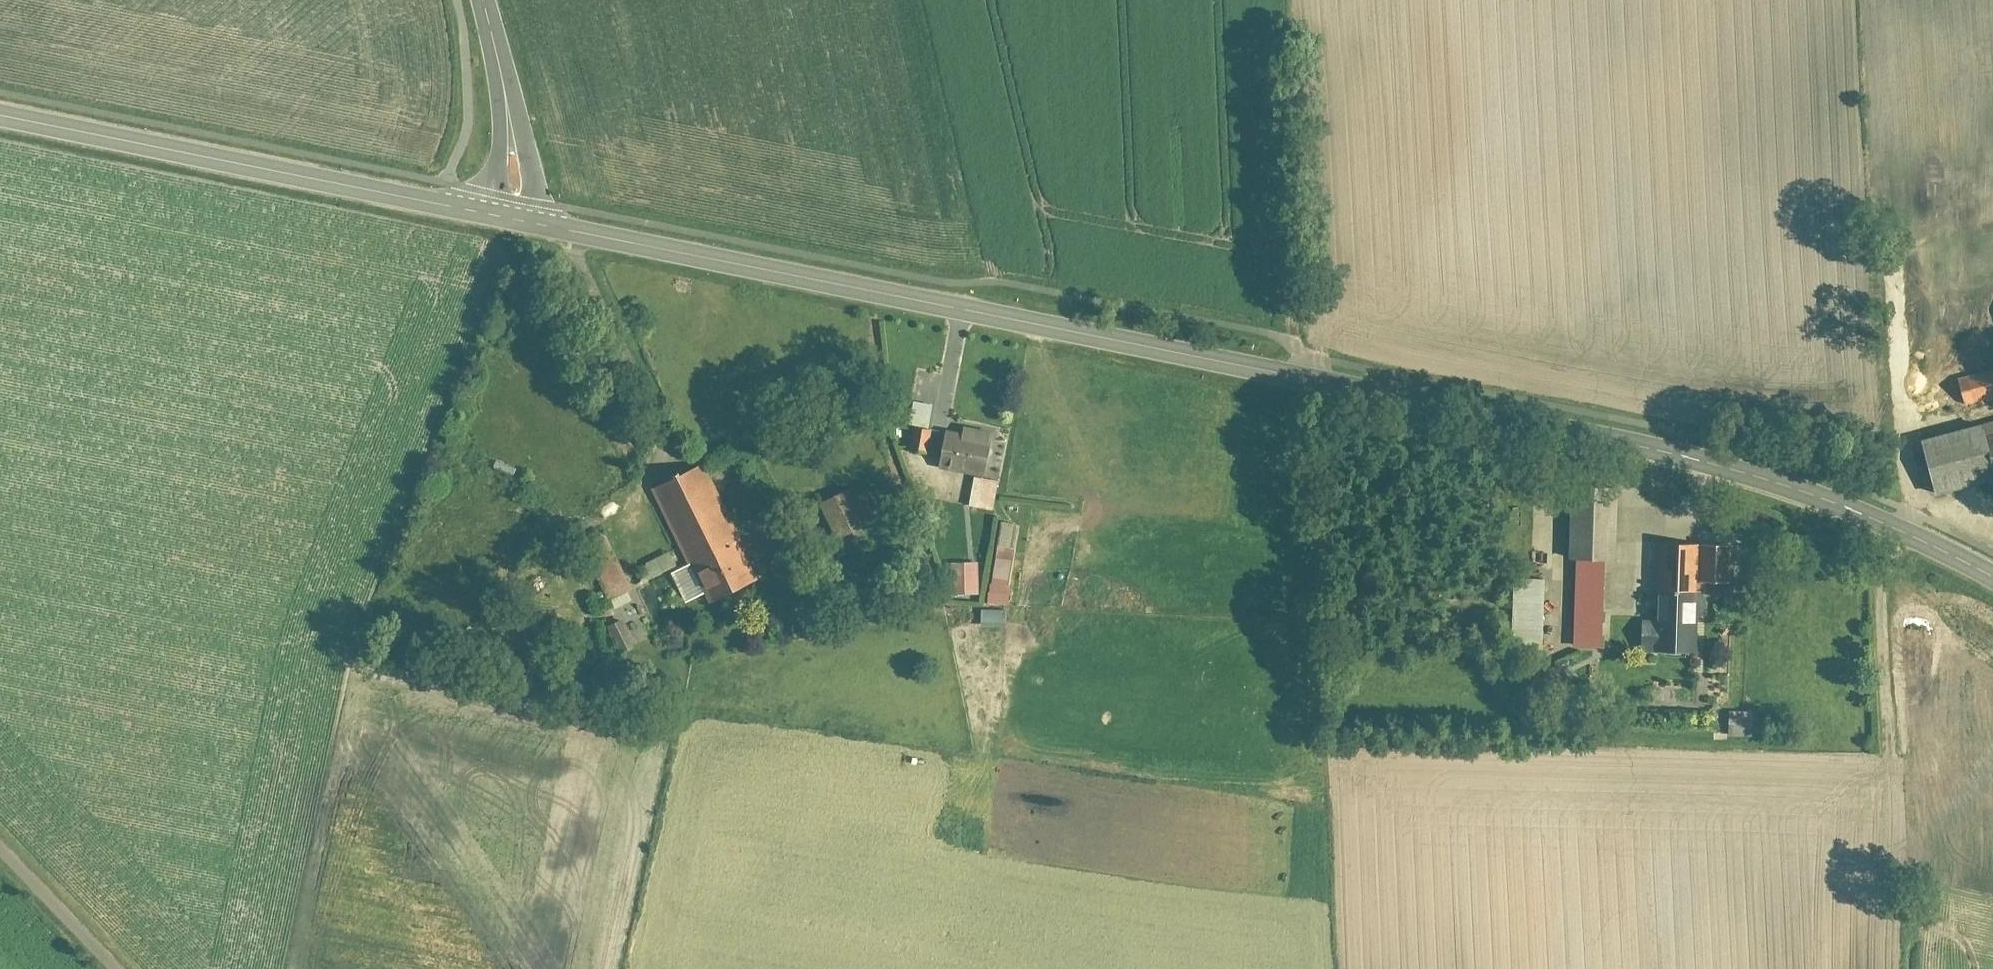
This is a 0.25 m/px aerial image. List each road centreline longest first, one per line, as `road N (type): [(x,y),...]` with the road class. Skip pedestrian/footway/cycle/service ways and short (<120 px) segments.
road 1 (tertiary): [(1992,579),(1888,524),(1737,471),(507,219)]
road 2 (tertiary): [(507,219),(0,117)]
road 3 (tertiary): [(482,0),(514,158),(507,219)]
road 4 (residential): [(117,968),(0,848)]

